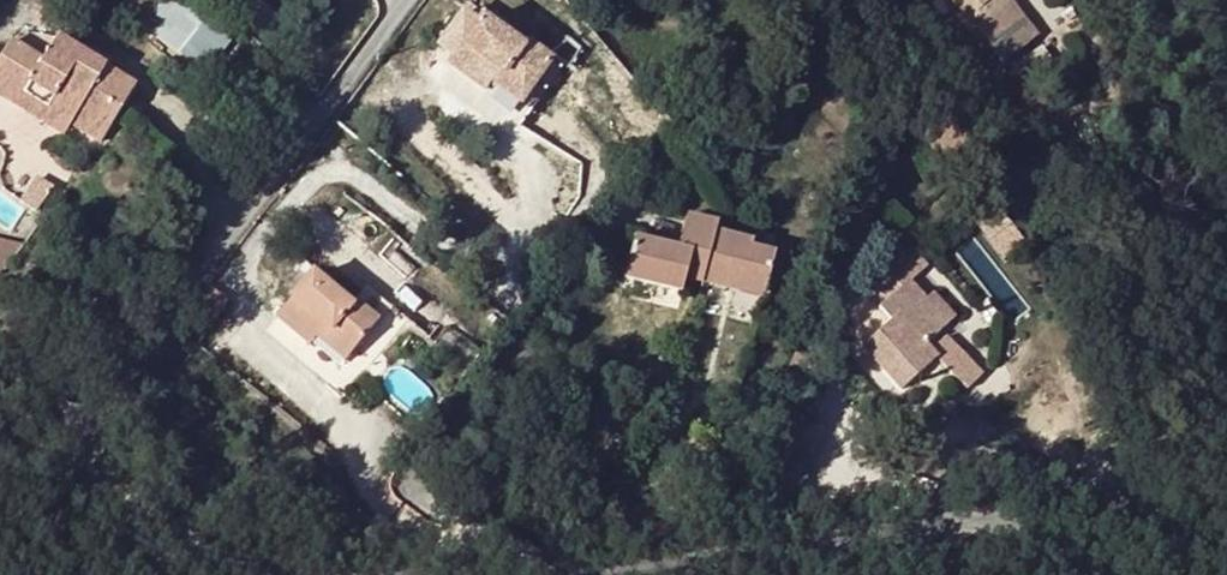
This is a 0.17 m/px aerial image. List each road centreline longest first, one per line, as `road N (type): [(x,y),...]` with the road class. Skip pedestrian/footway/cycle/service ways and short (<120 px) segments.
road 1 (unclassified): [(248,574),(140,529),(88,459),(98,422),(409,0)]
road 2 (unclassified): [(1091,574),(1026,528),(986,520),(595,574)]

